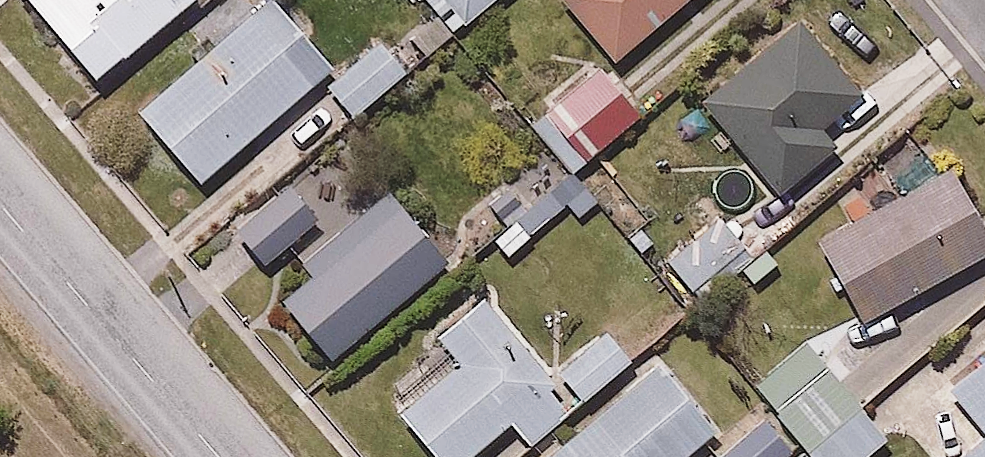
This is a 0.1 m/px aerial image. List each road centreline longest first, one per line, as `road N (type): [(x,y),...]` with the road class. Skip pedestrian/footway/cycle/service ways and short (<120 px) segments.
road 1 (tertiary): [(222,456),(0,198)]

